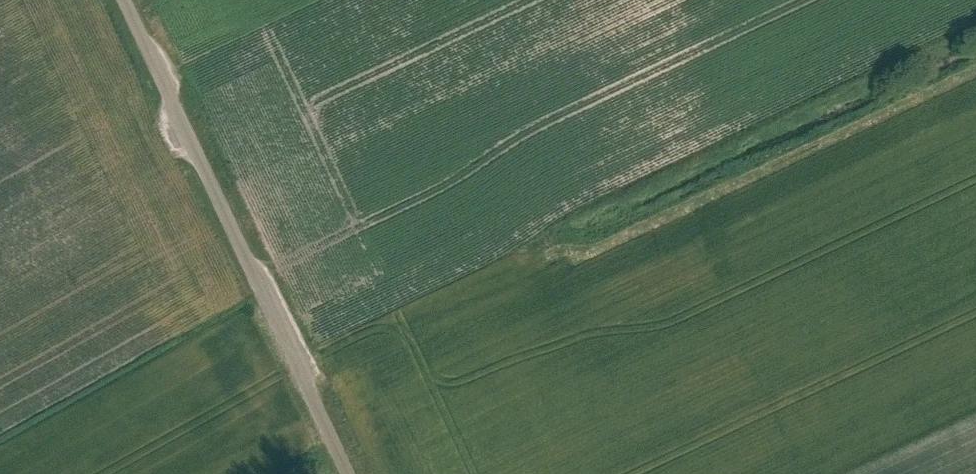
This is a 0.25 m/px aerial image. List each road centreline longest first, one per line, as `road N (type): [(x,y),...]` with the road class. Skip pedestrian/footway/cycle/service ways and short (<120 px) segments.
road 1 (unclassified): [(347,473),(125,0)]

